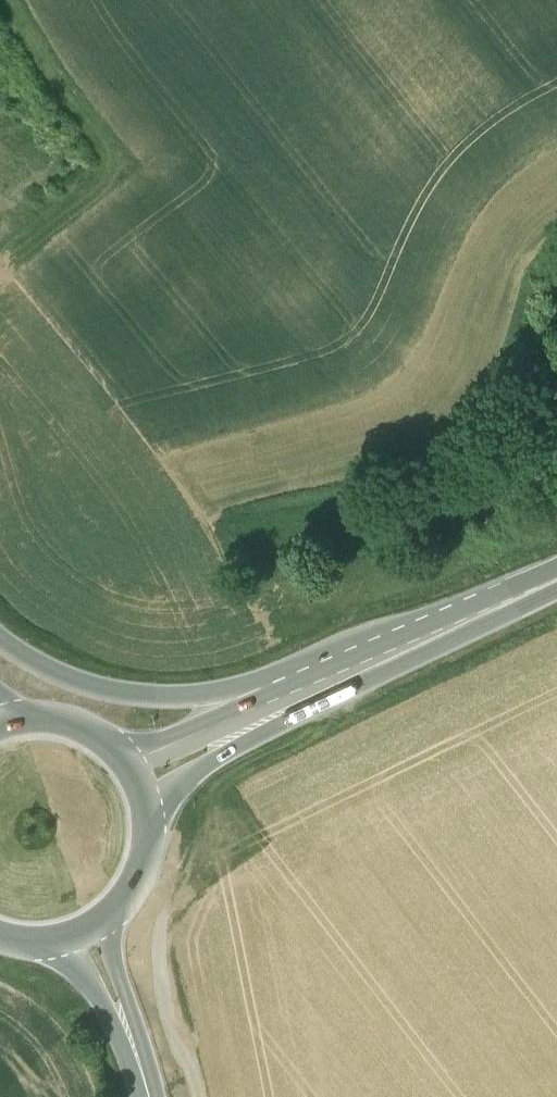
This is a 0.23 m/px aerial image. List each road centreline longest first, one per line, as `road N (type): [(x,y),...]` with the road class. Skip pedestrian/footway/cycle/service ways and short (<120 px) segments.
road 1 (primary): [(324,686),(106,689),(32,658),(0,634)]
road 2 (primary): [(324,686),(556,581)]
road 3 (primary): [(134,773),(324,686)]
road 4 (primary): [(85,935),(126,902),(145,867),(150,828),(134,773)]
road 5 (secondary): [(144,1096),(85,935)]

